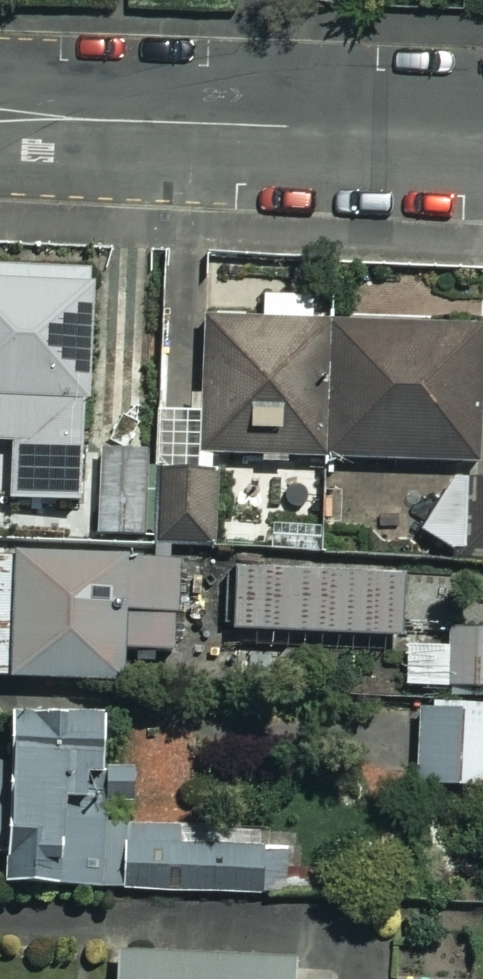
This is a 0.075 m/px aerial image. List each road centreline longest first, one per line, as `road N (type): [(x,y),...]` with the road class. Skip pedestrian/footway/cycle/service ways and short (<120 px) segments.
road 1 (residential): [(482,133),(0,113)]

